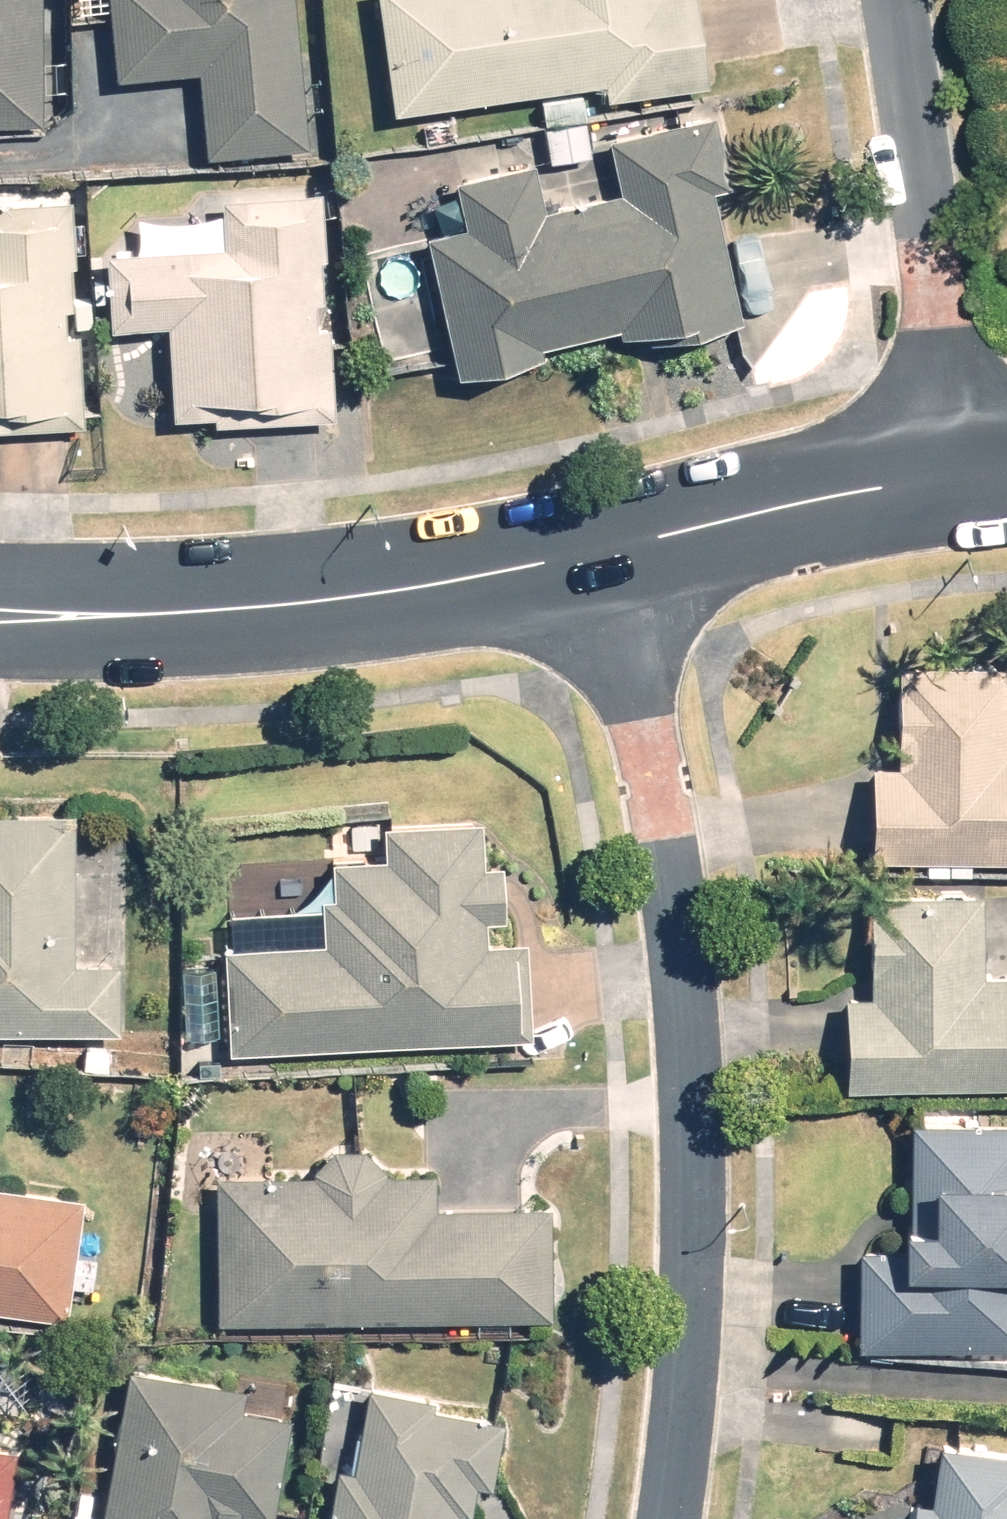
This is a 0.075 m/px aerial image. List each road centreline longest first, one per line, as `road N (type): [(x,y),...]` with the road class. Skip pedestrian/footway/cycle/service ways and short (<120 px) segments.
road 1 (residential): [(615,550),(663,847),(702,1214),(668,1518)]
road 2 (residential): [(933,466),(928,263),(890,0)]
road 3 (residential): [(615,550),(178,619)]
road 4 (residential): [(933,466),(615,550)]
road 5 (residential): [(0,567),(178,619)]
road 6 (residential): [(178,619),(0,656)]

